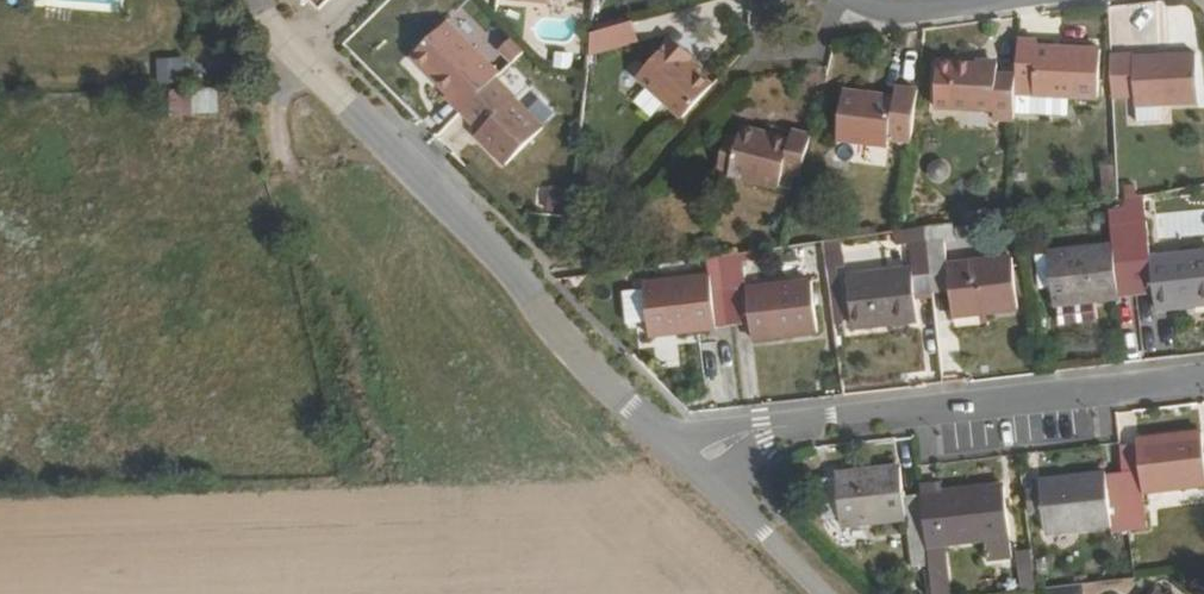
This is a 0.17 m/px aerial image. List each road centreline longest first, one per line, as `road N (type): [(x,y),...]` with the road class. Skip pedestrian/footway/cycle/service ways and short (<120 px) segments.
road 1 (unclassified): [(296,52),(689,465)]
road 2 (residential): [(689,465),(760,430),(818,419),(1203,377)]
road 3 (unclassified): [(689,465),(827,593)]

